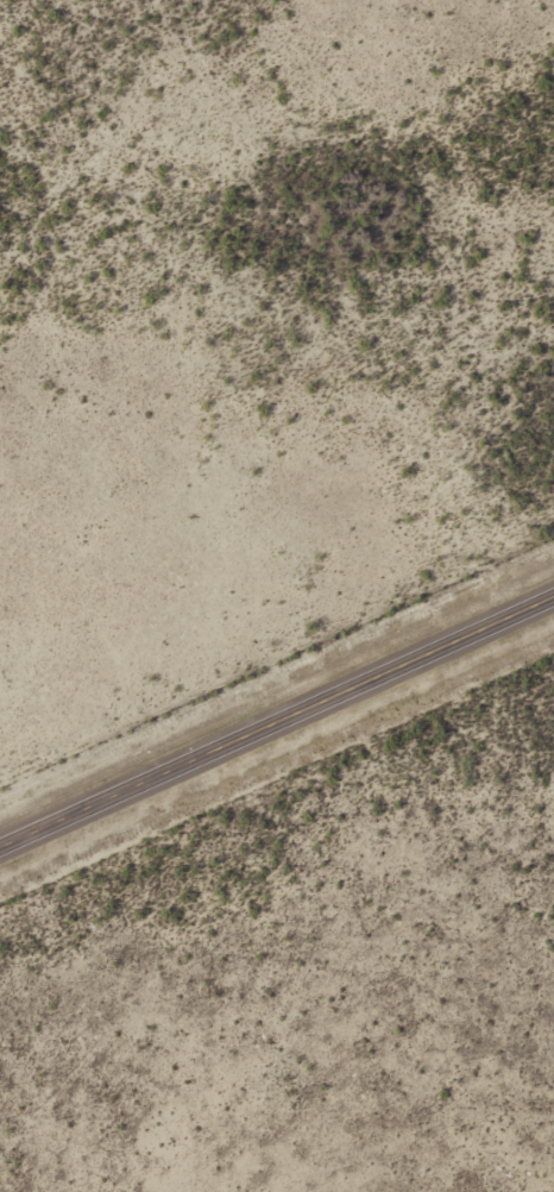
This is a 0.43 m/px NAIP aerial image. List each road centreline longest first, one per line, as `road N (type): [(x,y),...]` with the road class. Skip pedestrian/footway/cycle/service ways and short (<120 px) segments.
road 1 (trunk): [(0,850),(553,604)]

